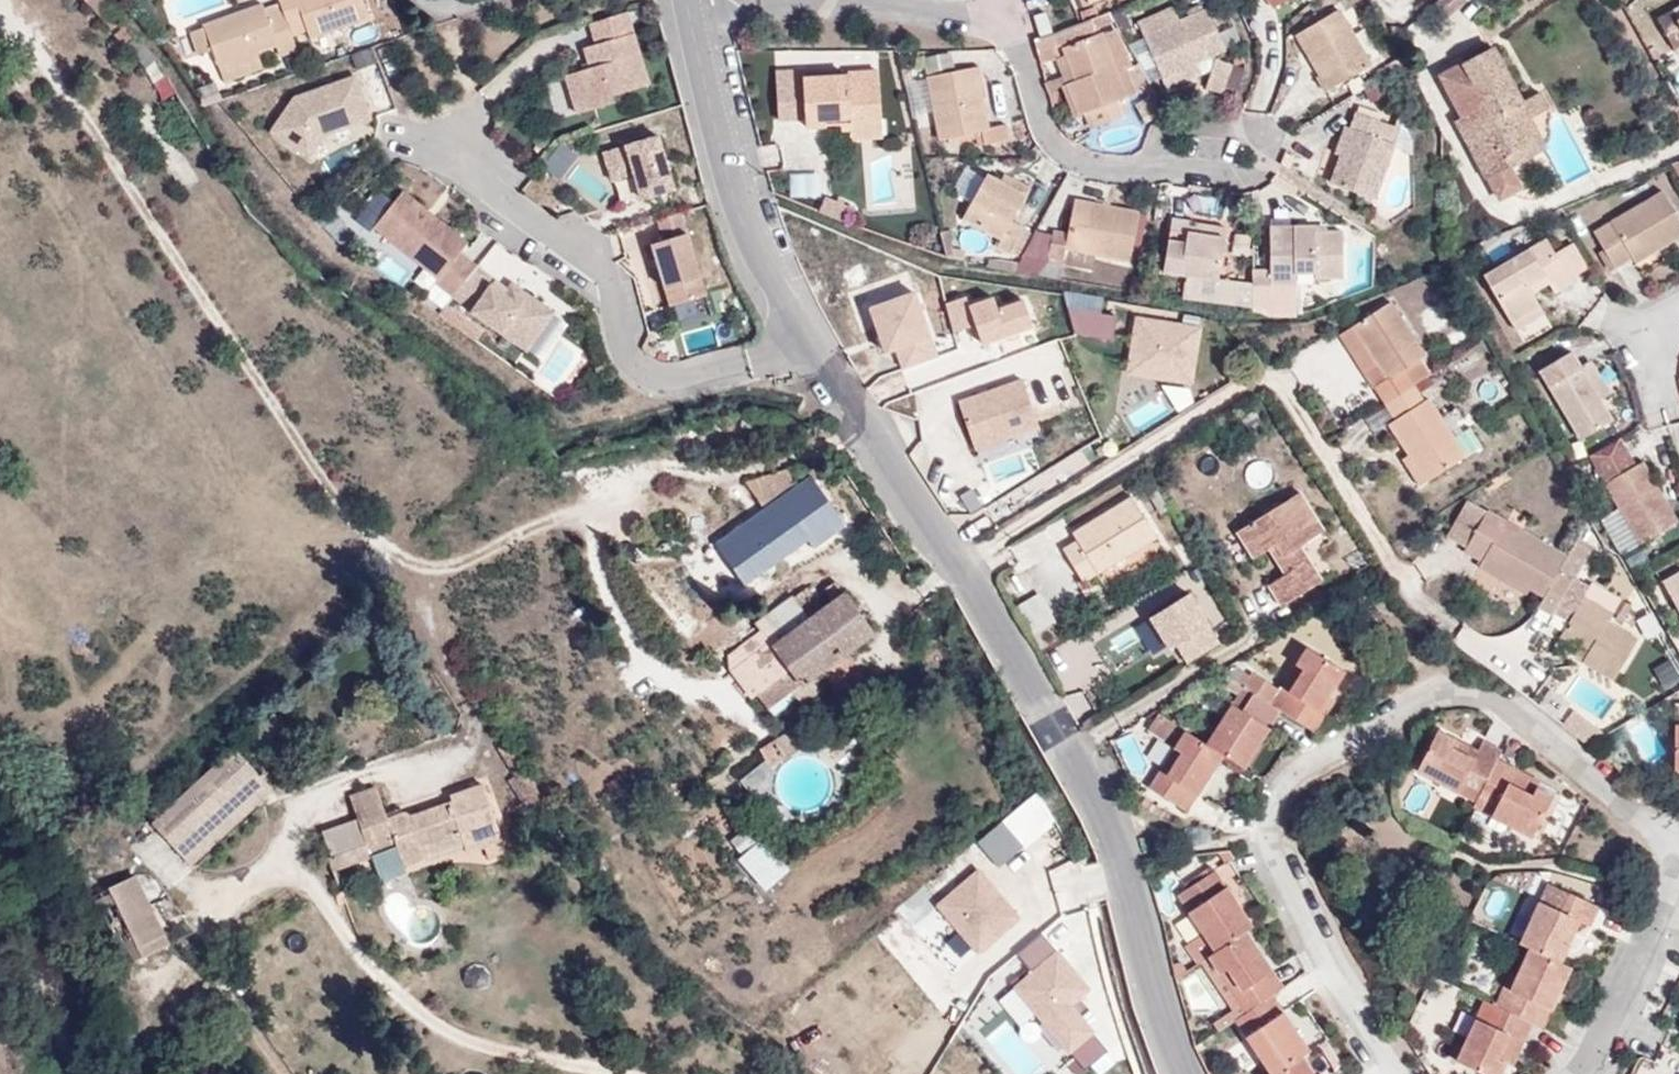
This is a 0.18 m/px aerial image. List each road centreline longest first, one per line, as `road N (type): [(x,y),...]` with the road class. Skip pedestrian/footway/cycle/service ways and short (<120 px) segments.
road 1 (residential): [(868,423),(792,459),(703,478),(684,497),(577,512),(436,567),(391,549),(353,526),(50,63),(0,9)]
road 2 (residential): [(1408,1073),(1316,922),(1282,842),(1291,775),(1361,720),(1446,685),(1527,716),(1678,852)]
road 3 (unclassified): [(868,423),(1053,711),(1112,843),(1165,1043),(1181,1073)]
road 4 (residential): [(808,335),(693,370),(642,370),(620,340),(607,269),(444,145)]
road 5 (residential): [(988,19),(1011,23),(1036,101),(1074,158),(1171,179),(1238,177),(1271,161)]
road 6 (unclassified): [(695,16),(732,185),(808,335)]
road 7 (residential): [(695,16),(811,5),(988,19)]
road 8 (residential): [(1578,1073),(1678,857)]

